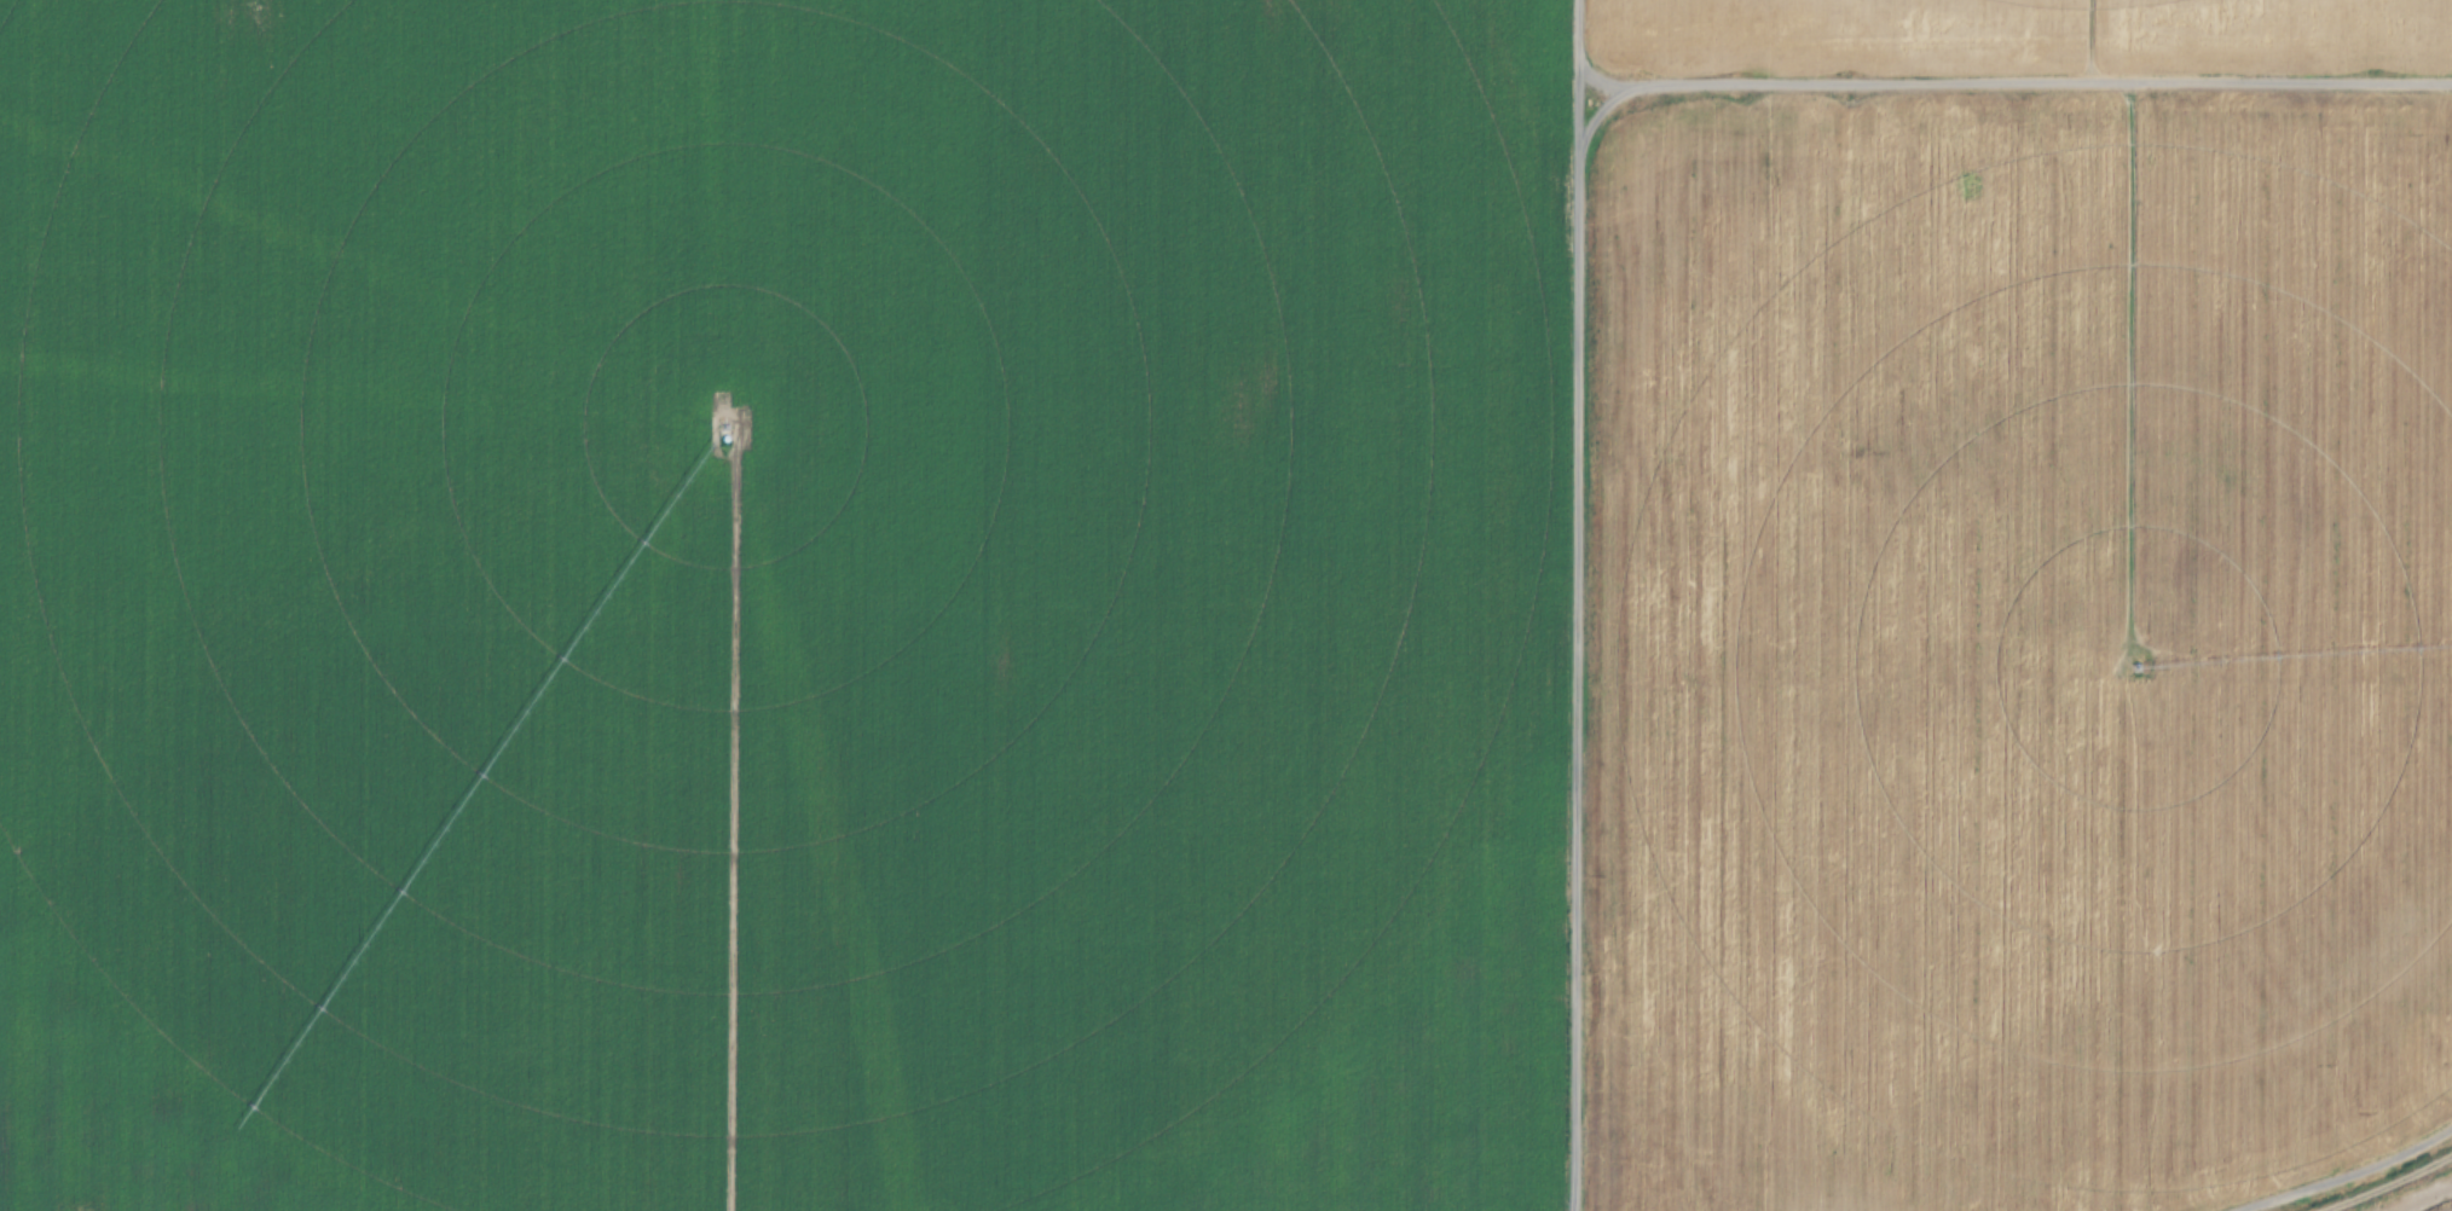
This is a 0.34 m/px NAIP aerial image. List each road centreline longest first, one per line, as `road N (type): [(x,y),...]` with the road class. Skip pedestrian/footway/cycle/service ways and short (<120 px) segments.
road 1 (residential): [(2451,1128),(2259,1210)]

